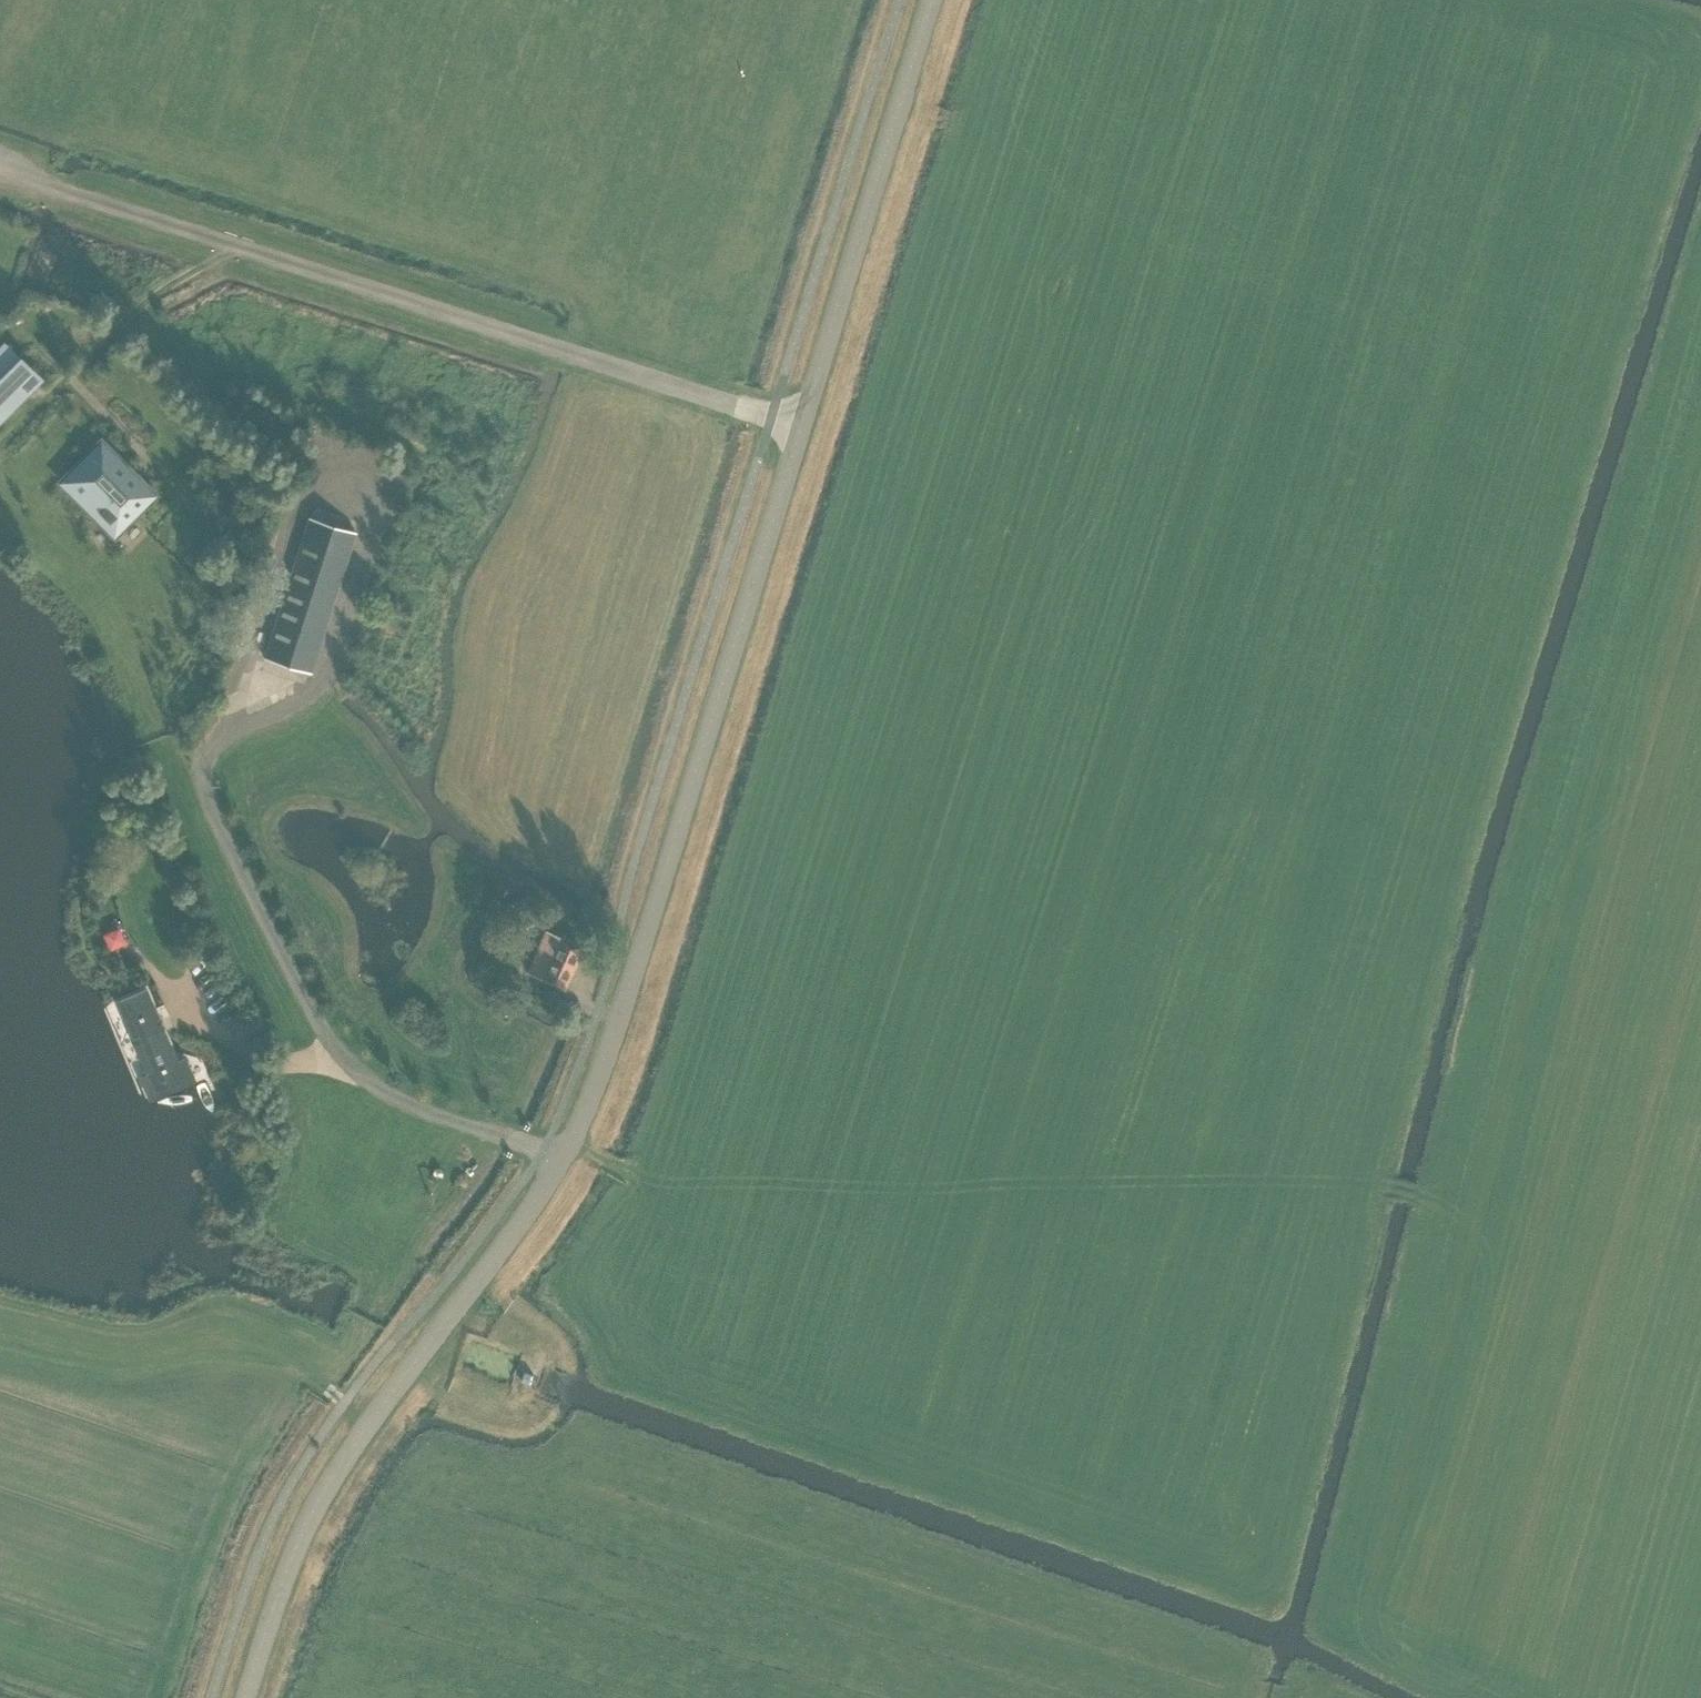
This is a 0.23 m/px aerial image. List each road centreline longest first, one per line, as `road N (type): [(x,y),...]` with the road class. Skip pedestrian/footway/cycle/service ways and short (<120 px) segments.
road 1 (tertiary): [(249,1697),(298,1547),(573,1153),(673,871),(804,431)]
road 2 (residential): [(804,431),(36,181)]
road 3 (tertiary): [(804,431),(935,0)]

